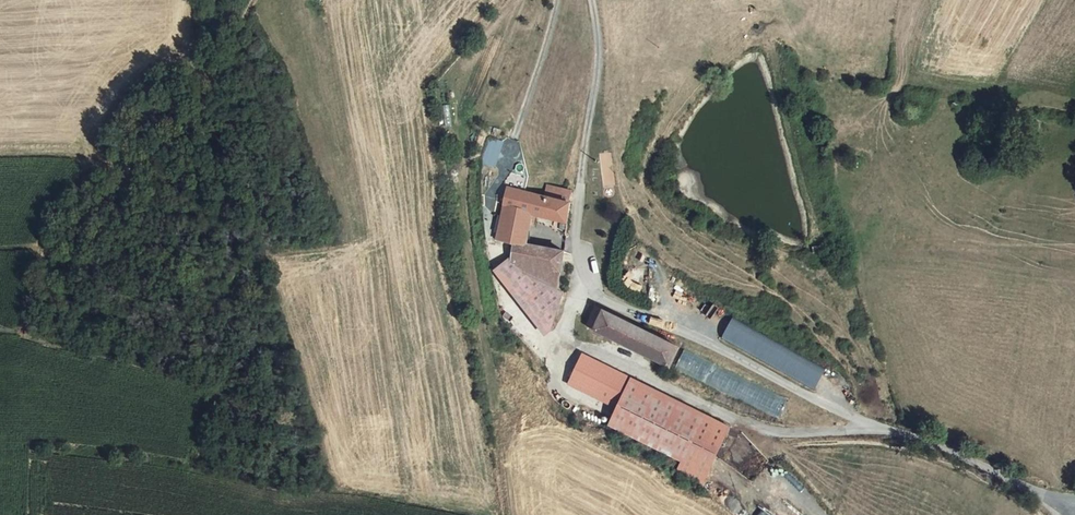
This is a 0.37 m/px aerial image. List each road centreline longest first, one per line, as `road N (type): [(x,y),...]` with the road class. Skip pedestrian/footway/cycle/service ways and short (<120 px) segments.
road 1 (unclassified): [(575,237),(579,262),(600,294),(856,421),(1074,510)]
road 2 (track): [(252,0),(229,68),(185,131),(37,262)]
road 3 (unclassified): [(575,237),(598,66),(591,0)]
road 4 (track): [(185,131),(269,256)]

